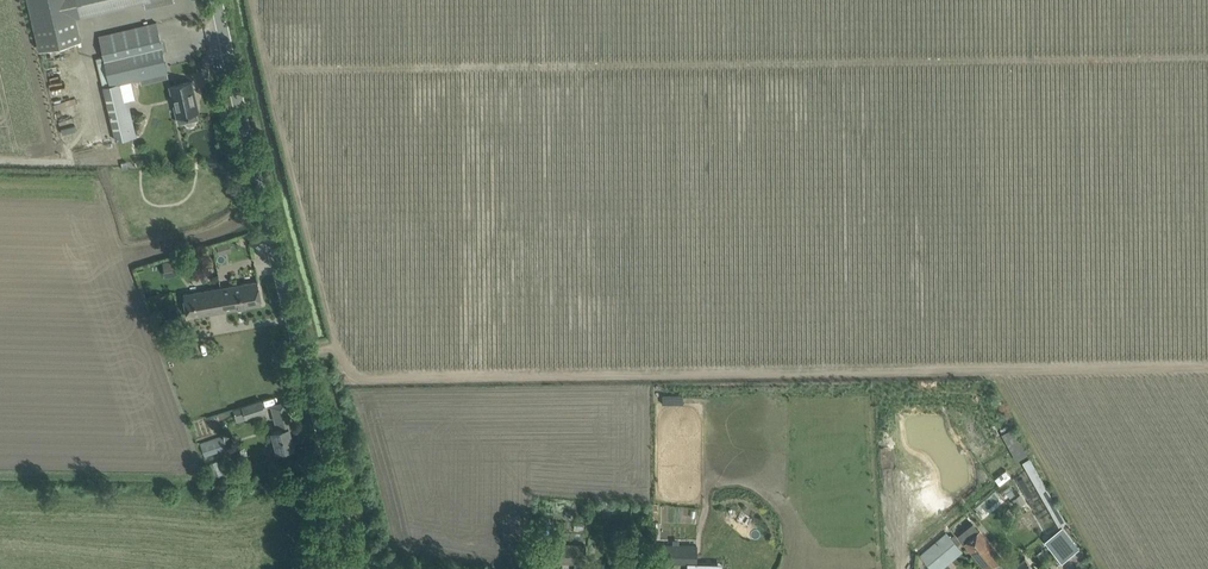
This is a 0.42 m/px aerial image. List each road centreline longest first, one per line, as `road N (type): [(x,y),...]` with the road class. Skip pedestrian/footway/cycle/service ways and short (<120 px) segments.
road 1 (tertiary): [(338,568),(340,496),(215,0)]

